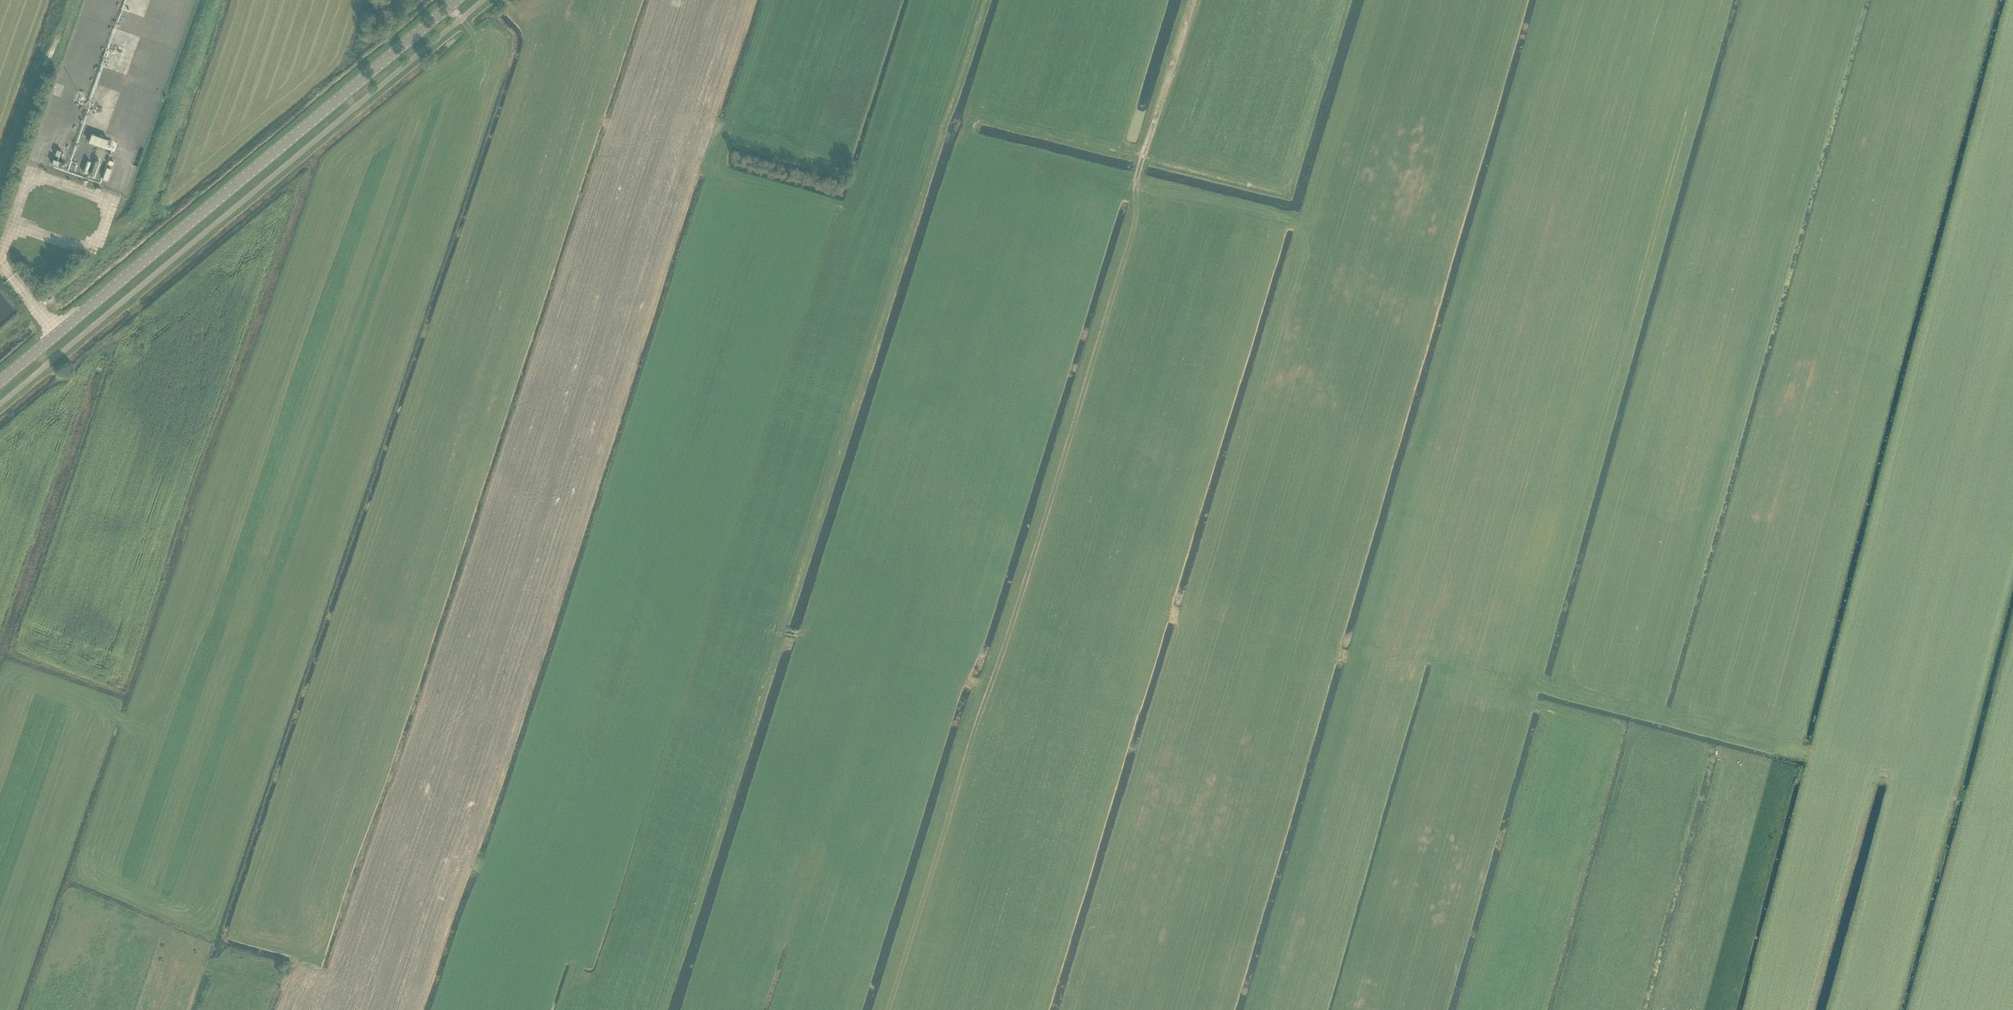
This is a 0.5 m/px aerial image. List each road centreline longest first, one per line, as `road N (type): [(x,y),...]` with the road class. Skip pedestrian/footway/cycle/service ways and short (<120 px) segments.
road 1 (secondary): [(0,380),(453,0)]

